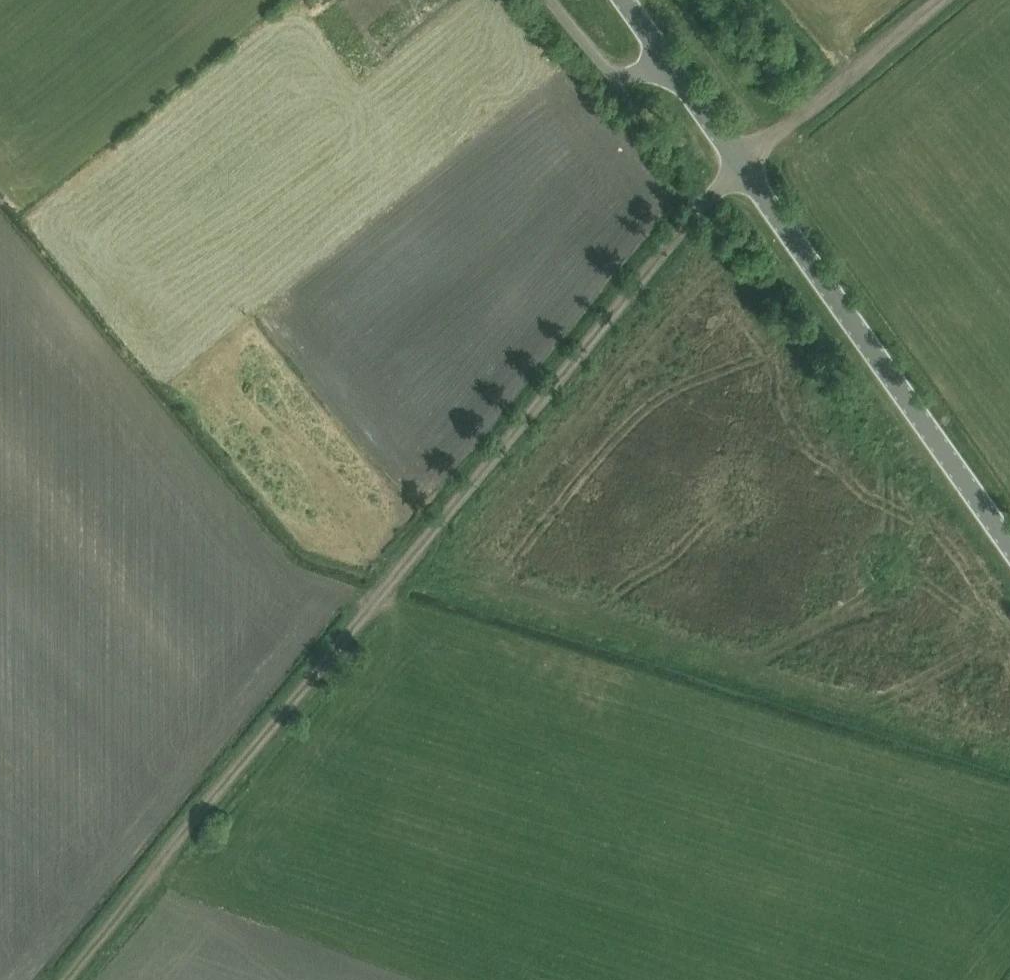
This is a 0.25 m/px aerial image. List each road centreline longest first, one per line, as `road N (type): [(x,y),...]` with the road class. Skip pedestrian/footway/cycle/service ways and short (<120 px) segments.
road 1 (track): [(937,0),(698,210),(66,979)]
road 2 (unclassified): [(1009,543),(624,0)]

